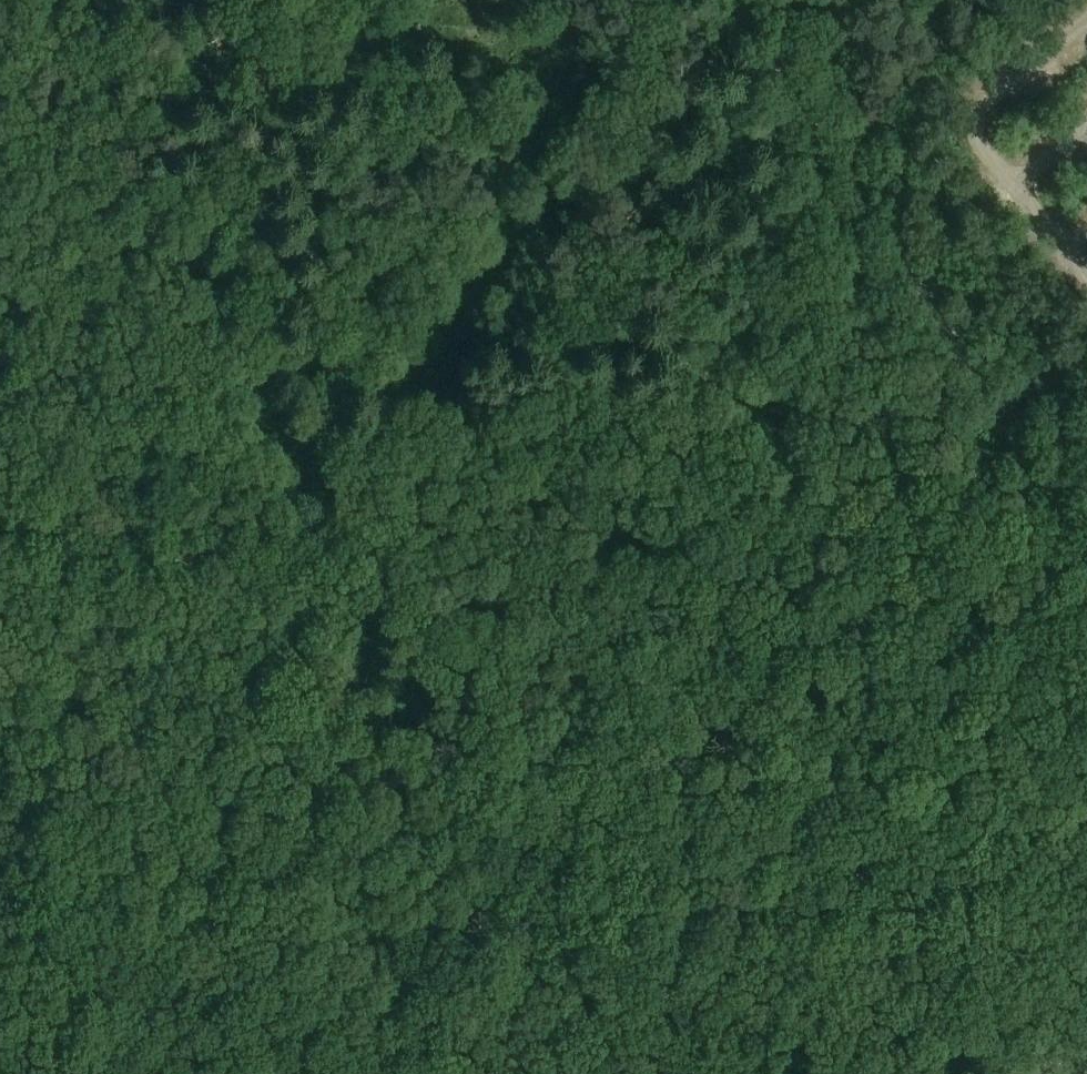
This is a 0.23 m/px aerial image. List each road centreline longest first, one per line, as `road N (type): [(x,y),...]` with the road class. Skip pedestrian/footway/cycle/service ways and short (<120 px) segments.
road 1 (track): [(931,296),(752,0)]
road 2 (unclassified): [(1086,540),(931,296)]

